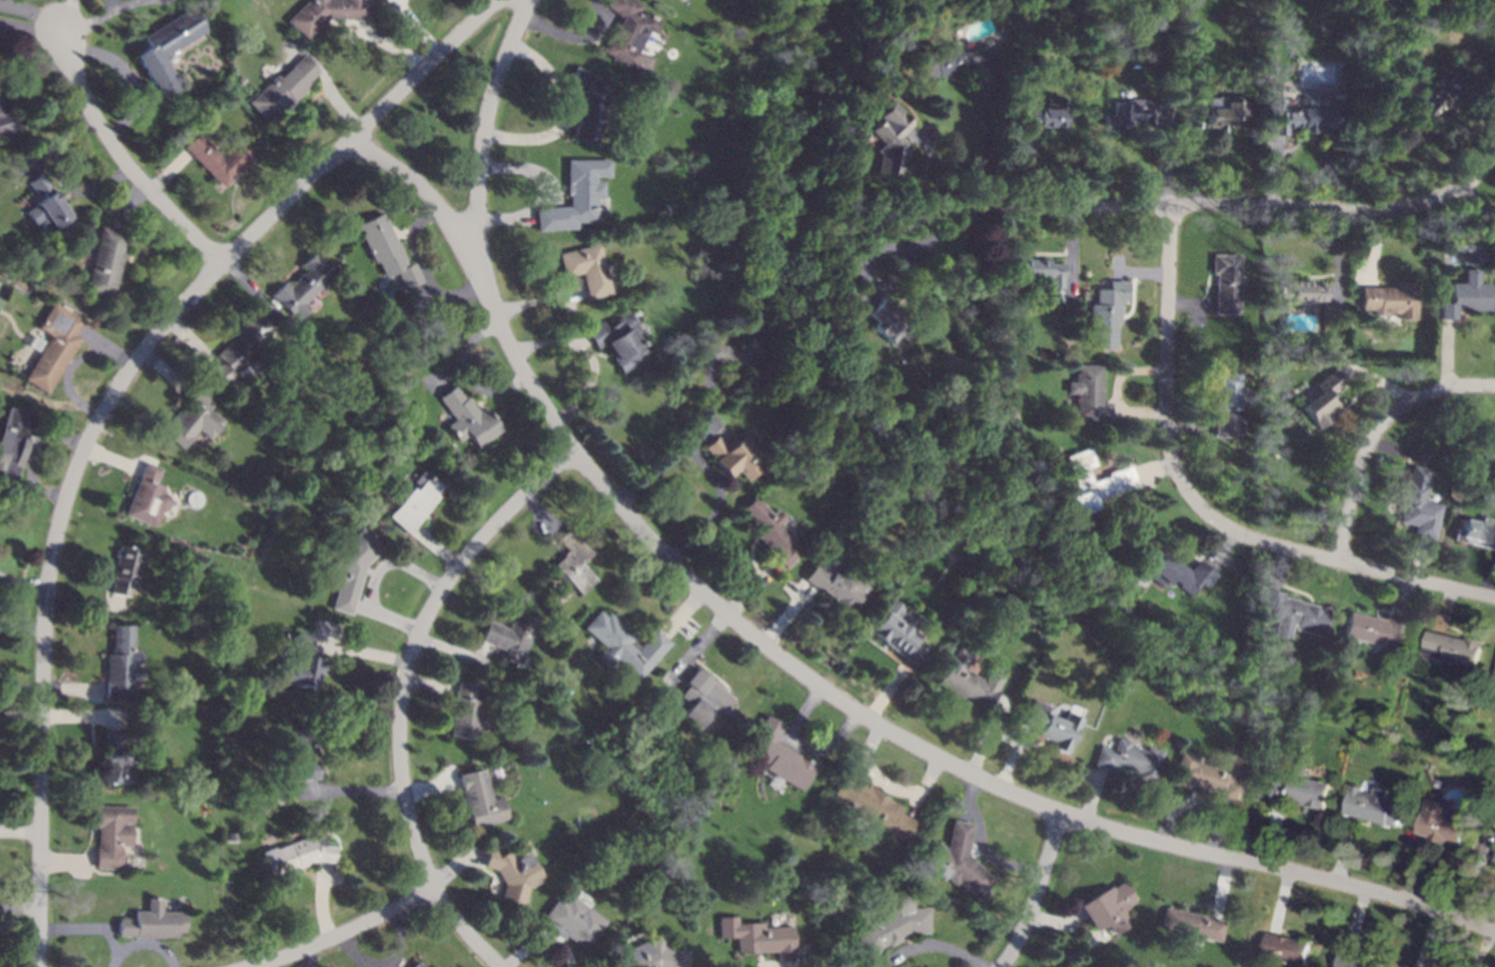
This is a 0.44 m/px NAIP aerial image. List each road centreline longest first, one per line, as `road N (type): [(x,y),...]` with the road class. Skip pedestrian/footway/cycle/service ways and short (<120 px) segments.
road 1 (residential): [(349,139),(405,172),(470,243),(514,354),(573,448),(661,551),(814,683),(921,748),(1062,814),(1380,894),(1494,933)]
road 2 (residential): [(39,966),(46,610),(62,508),(85,447),(155,334),(497,0)]
road 3 (residential): [(1168,204),(1166,440),(1198,507),(1247,537),(1494,598)]
road 4 (residential): [(999,207),(1399,207),(1447,195),(1494,146)]
road 5 (residential): [(434,889),(409,824),(399,762),(412,649),(454,568),(573,448)]
road 6 (residential): [(222,263),(140,180),(92,116),(55,22)]
road 7 (residential): [(1334,560),(1363,450),(1384,420),(1438,388),(1494,385)]
road 8 (residential): [(528,0),(488,117),(470,243)]
road 9 (residential): [(248,966),(434,889)]
road 10 (residential): [(1002,966),(1033,912),(1062,814)]

